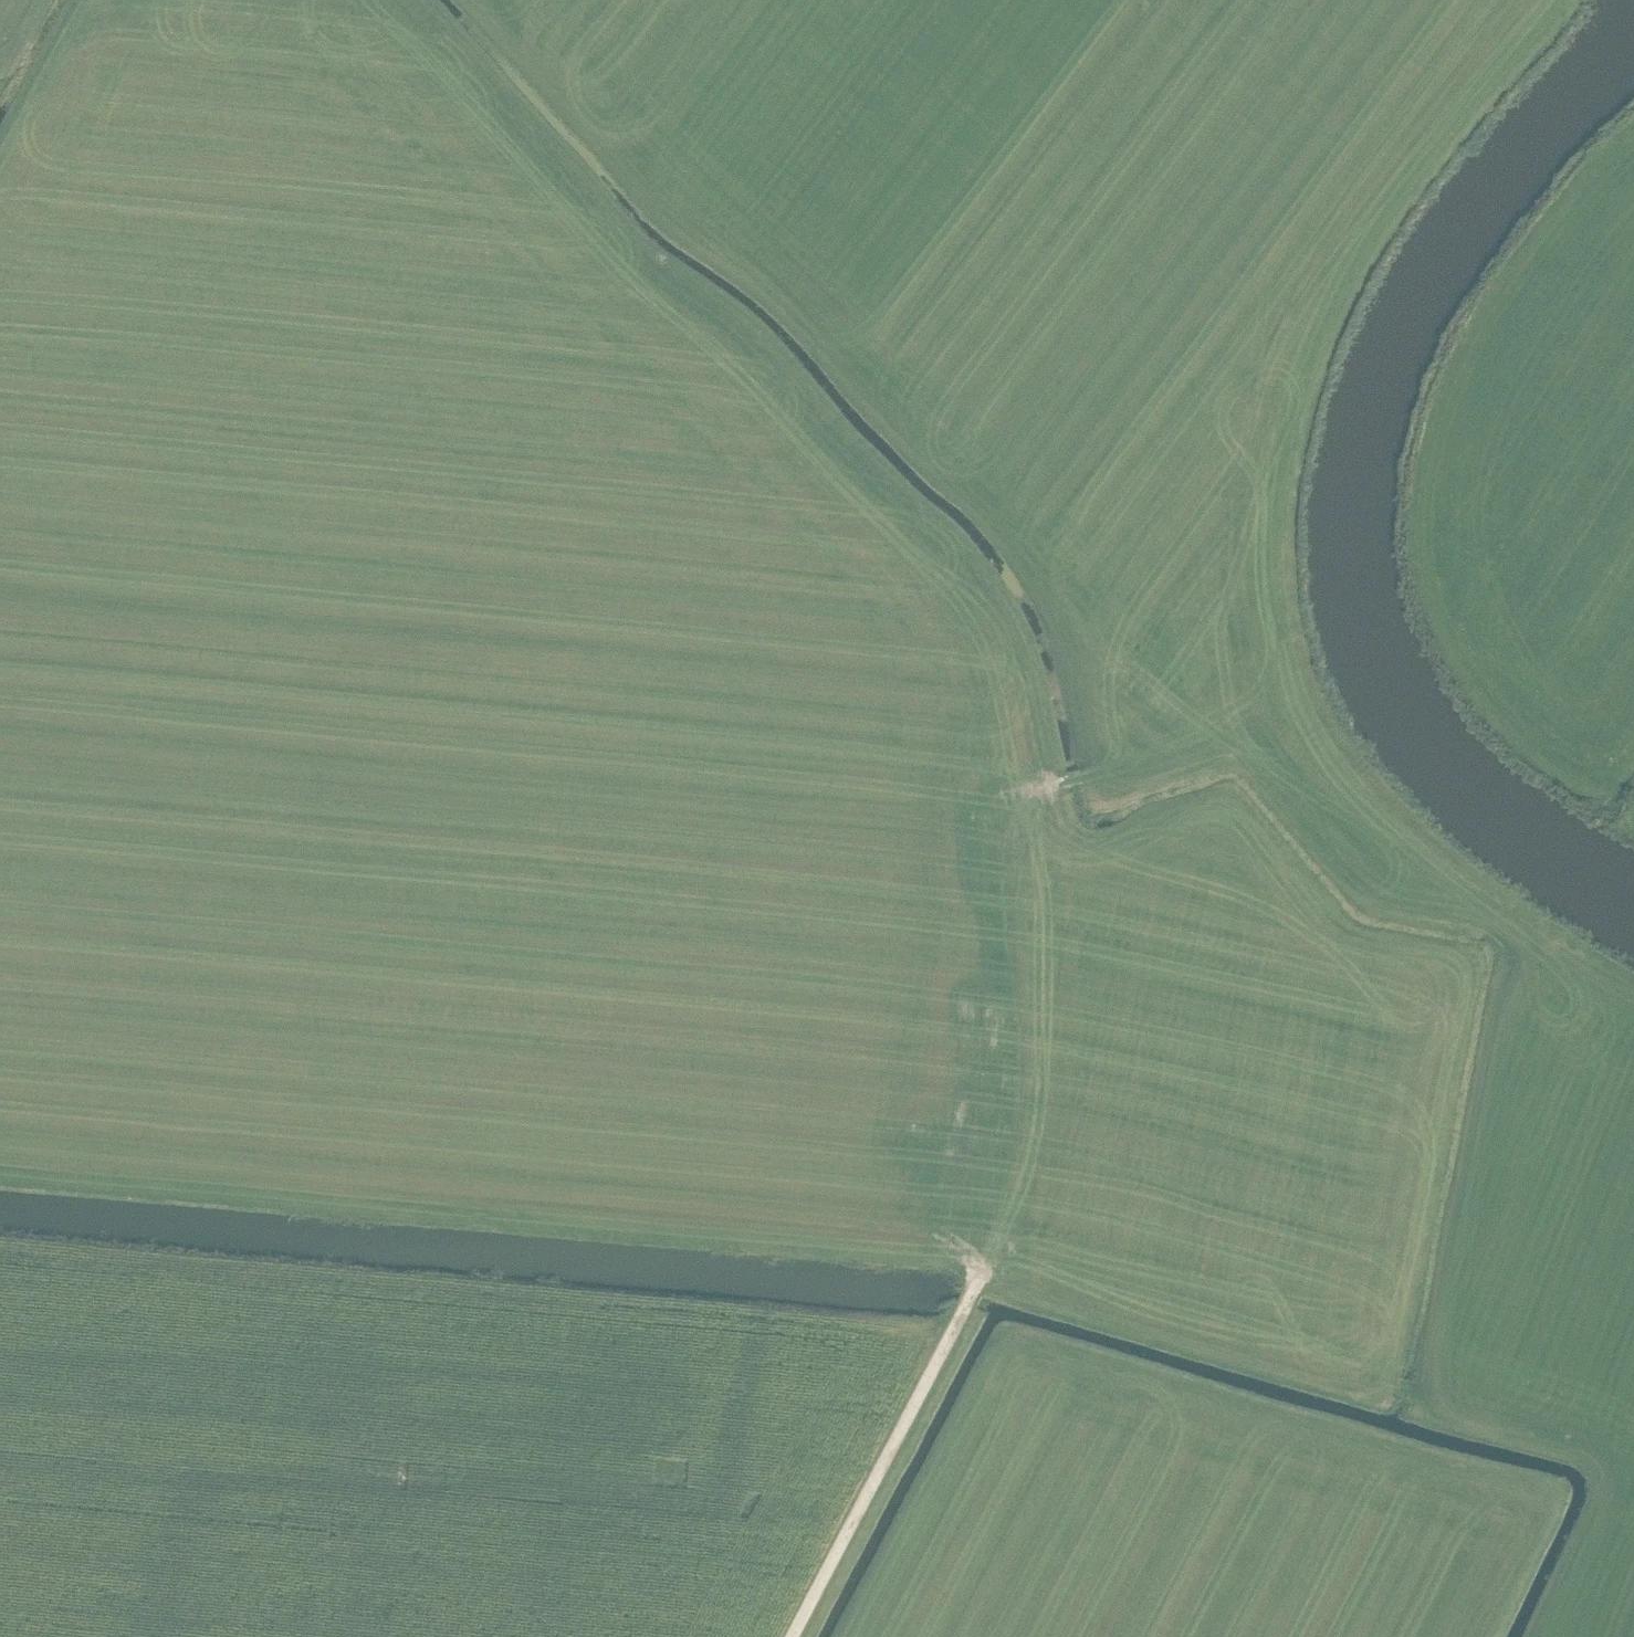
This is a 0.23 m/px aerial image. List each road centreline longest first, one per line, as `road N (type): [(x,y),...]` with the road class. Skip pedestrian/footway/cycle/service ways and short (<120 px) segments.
road 1 (track): [(788,1636),(978,1278)]

